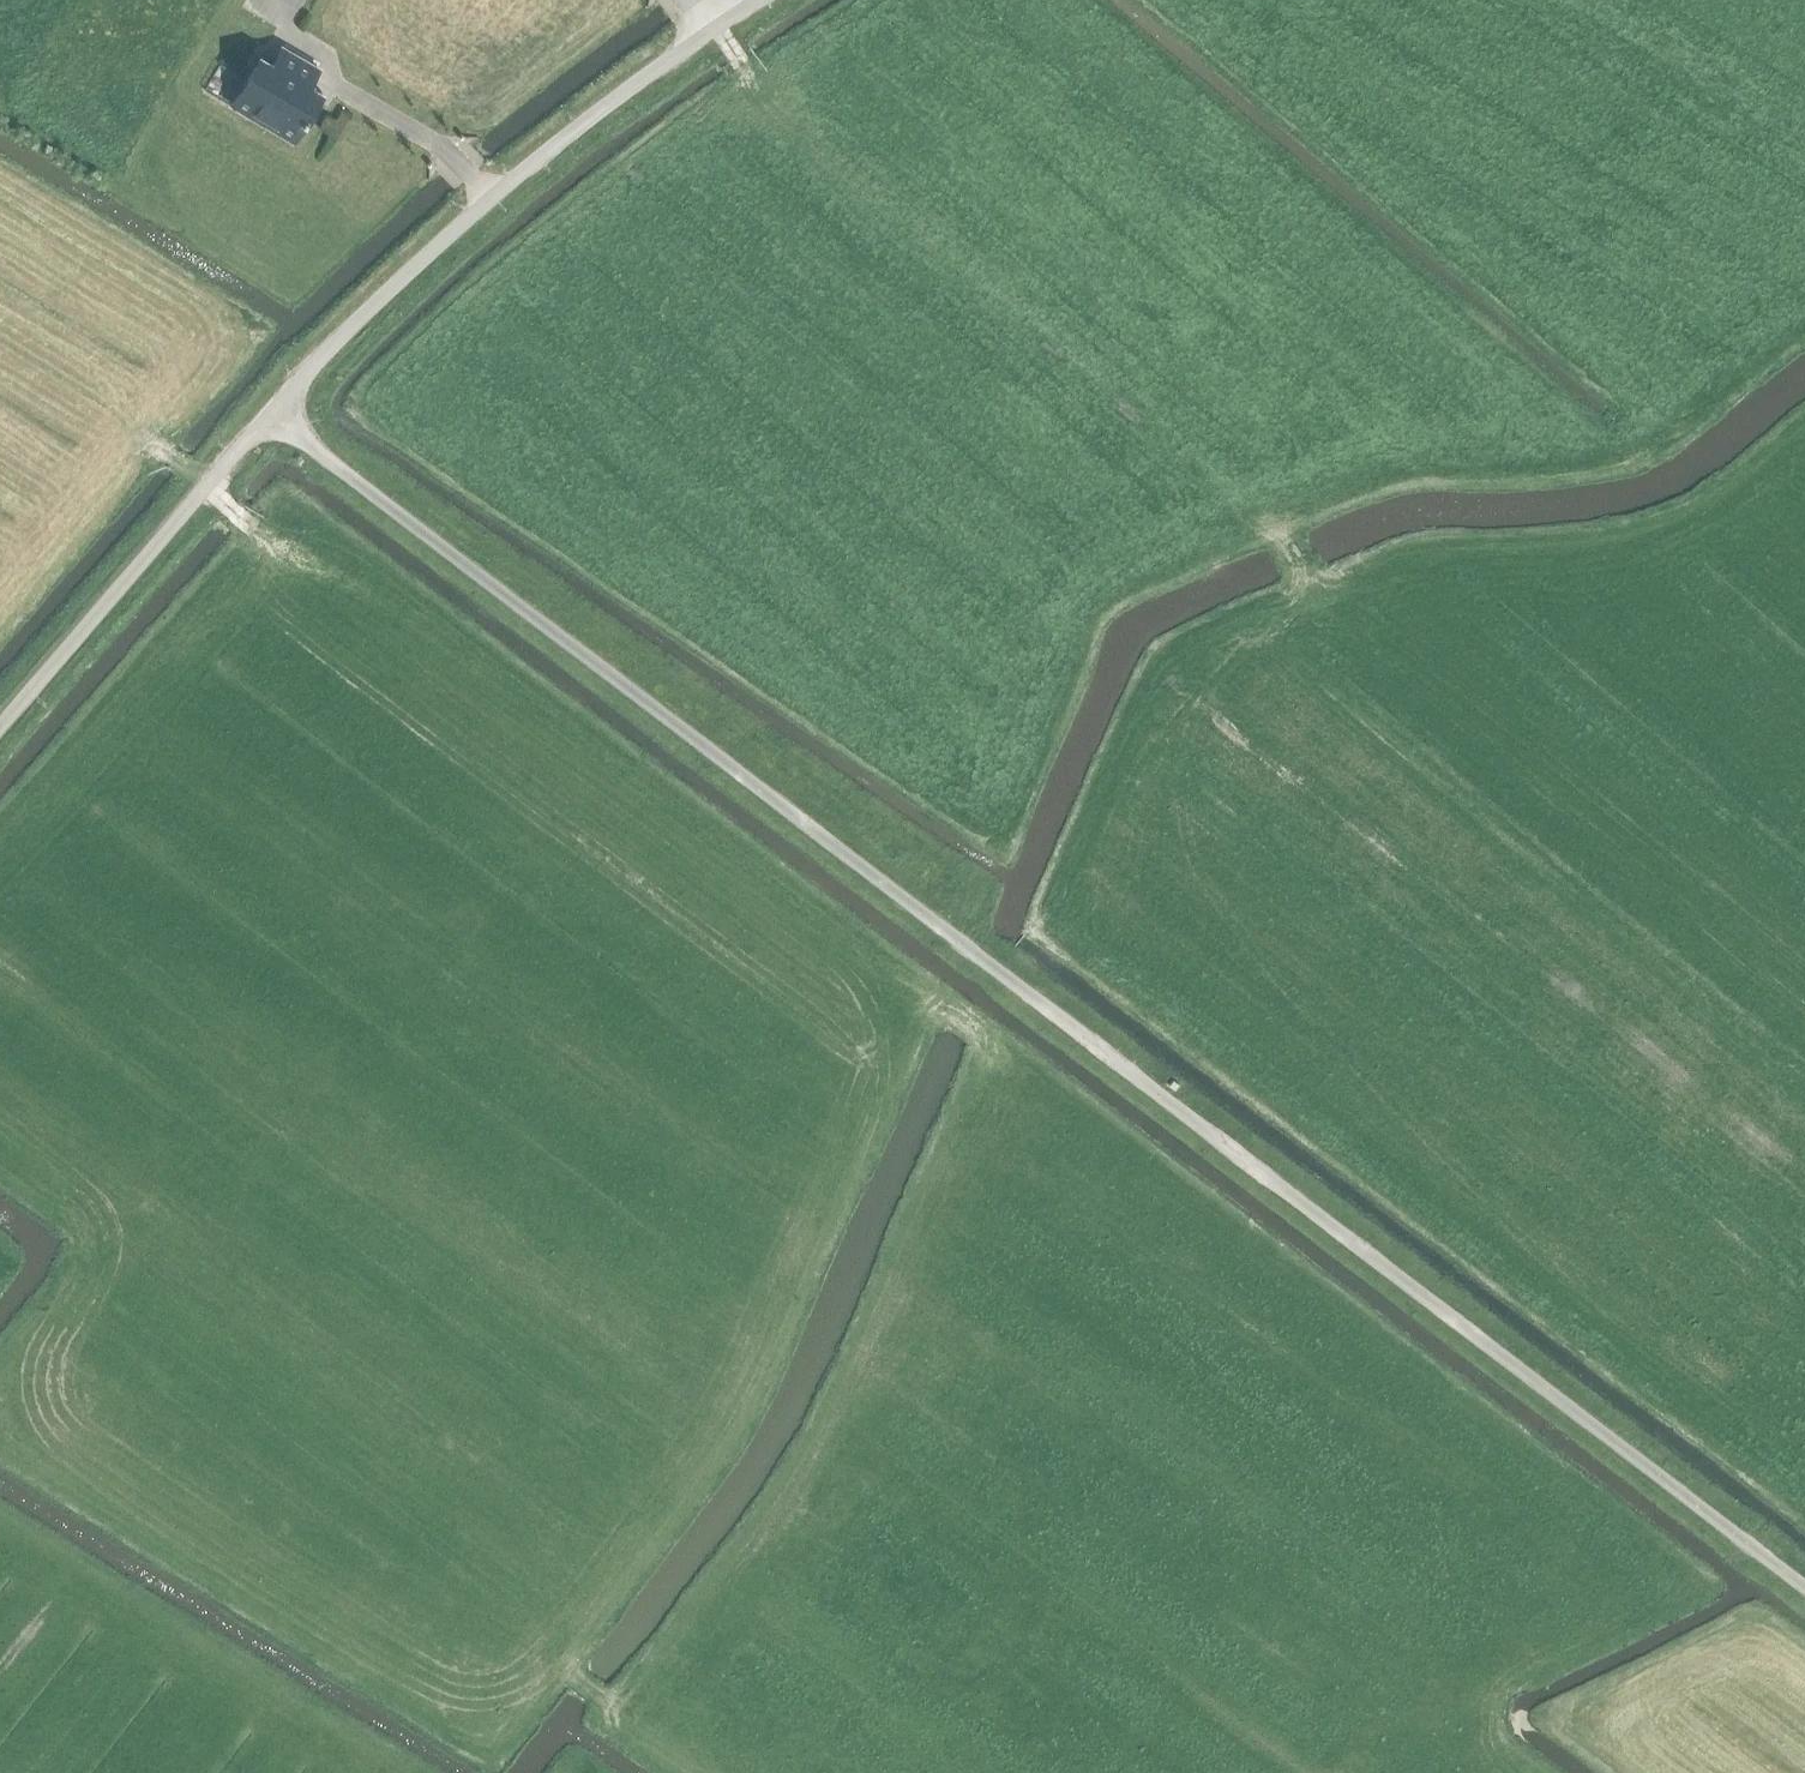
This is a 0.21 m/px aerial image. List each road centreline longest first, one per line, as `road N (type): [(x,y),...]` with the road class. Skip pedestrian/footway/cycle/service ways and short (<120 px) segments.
road 1 (unclassified): [(0,729),(326,353),(491,197),(711,31),(765,0)]

